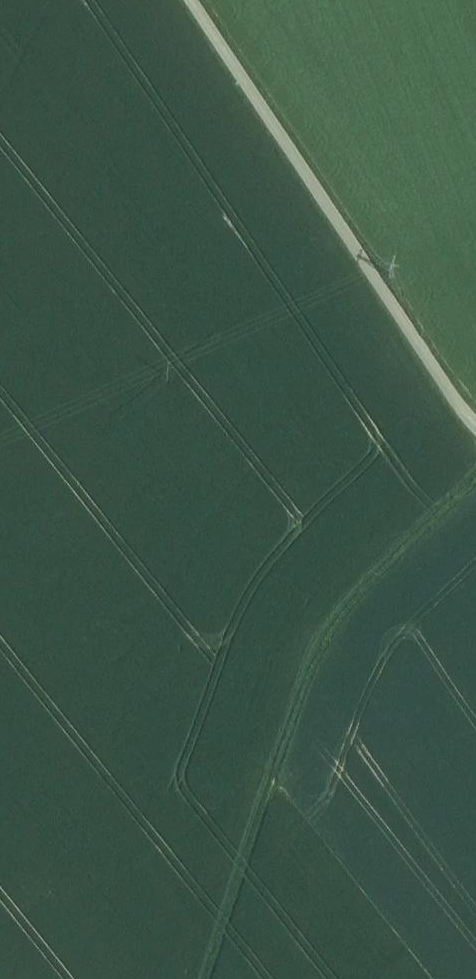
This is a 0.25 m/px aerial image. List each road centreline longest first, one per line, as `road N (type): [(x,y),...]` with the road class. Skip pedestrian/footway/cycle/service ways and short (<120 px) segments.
road 1 (track): [(210,978),(331,625),(475,476)]
road 2 (unclassified): [(475,429),(192,0)]

